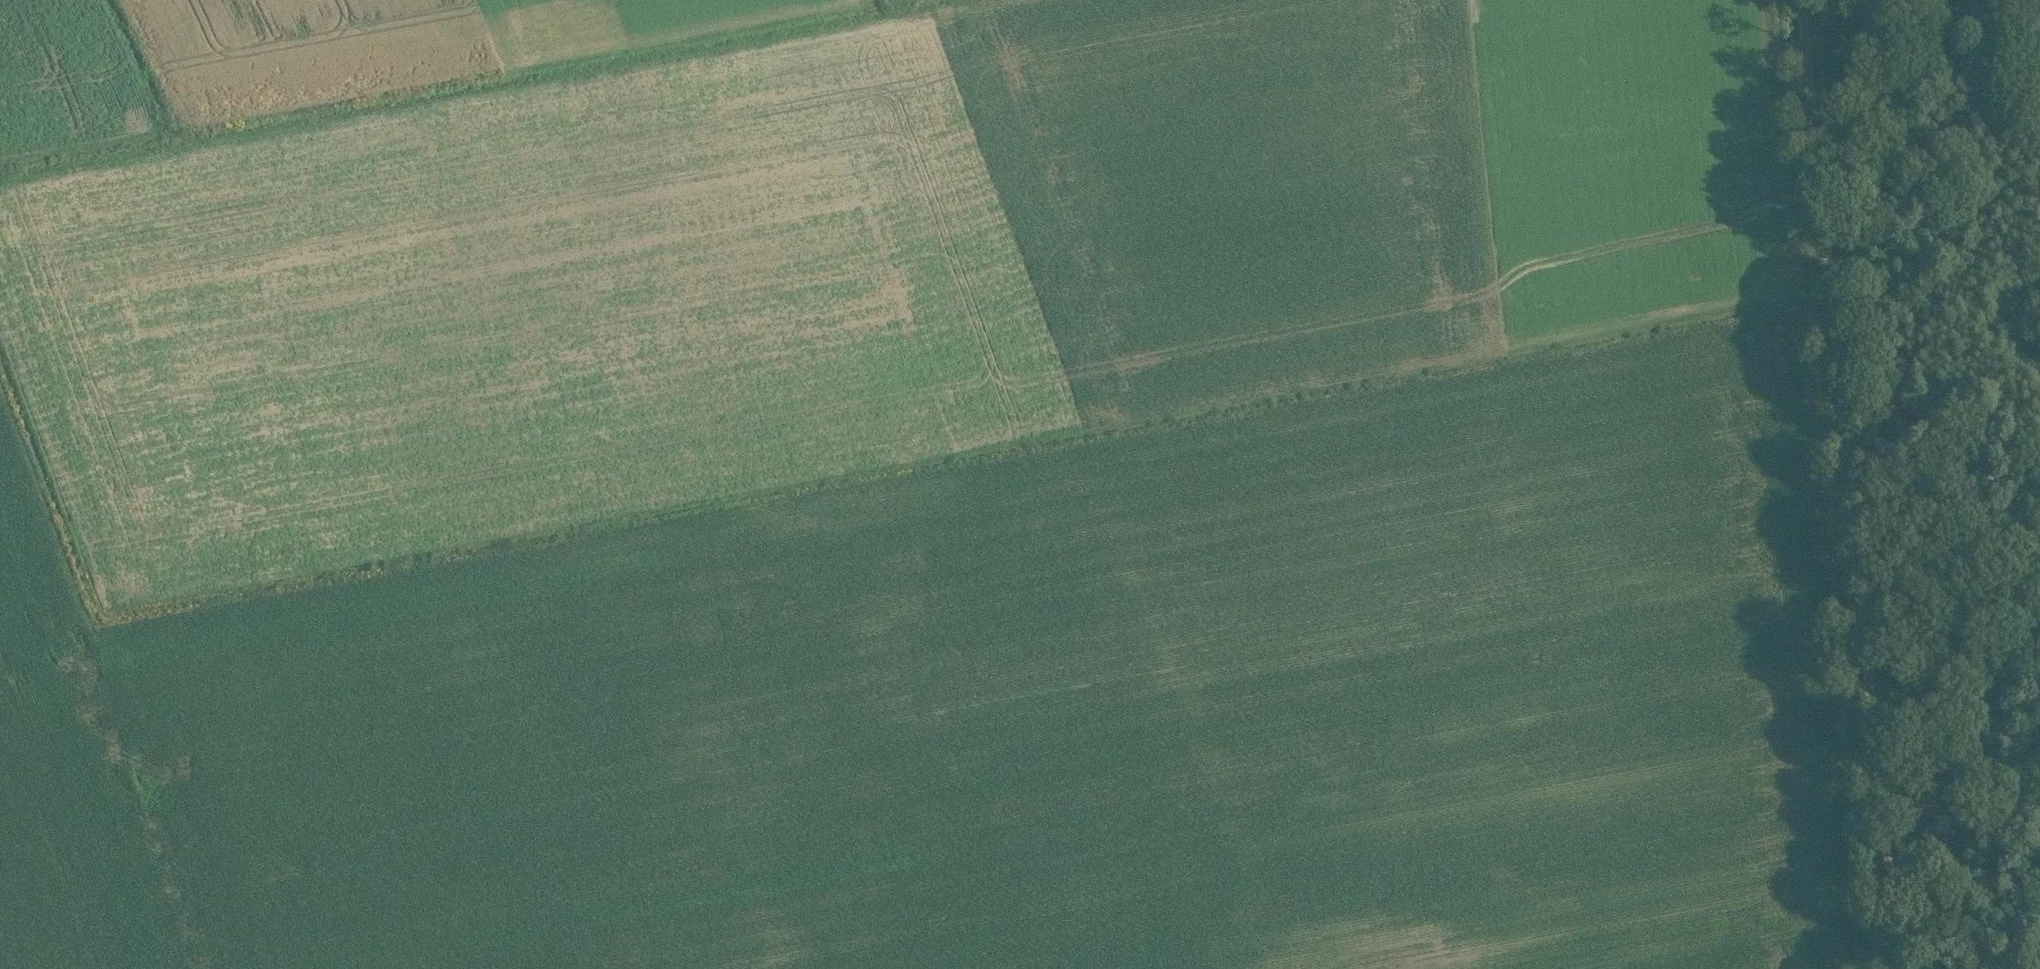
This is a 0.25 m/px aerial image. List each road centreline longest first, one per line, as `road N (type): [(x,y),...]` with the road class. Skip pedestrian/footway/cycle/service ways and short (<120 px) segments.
road 1 (track): [(1891,968),(1805,0)]

